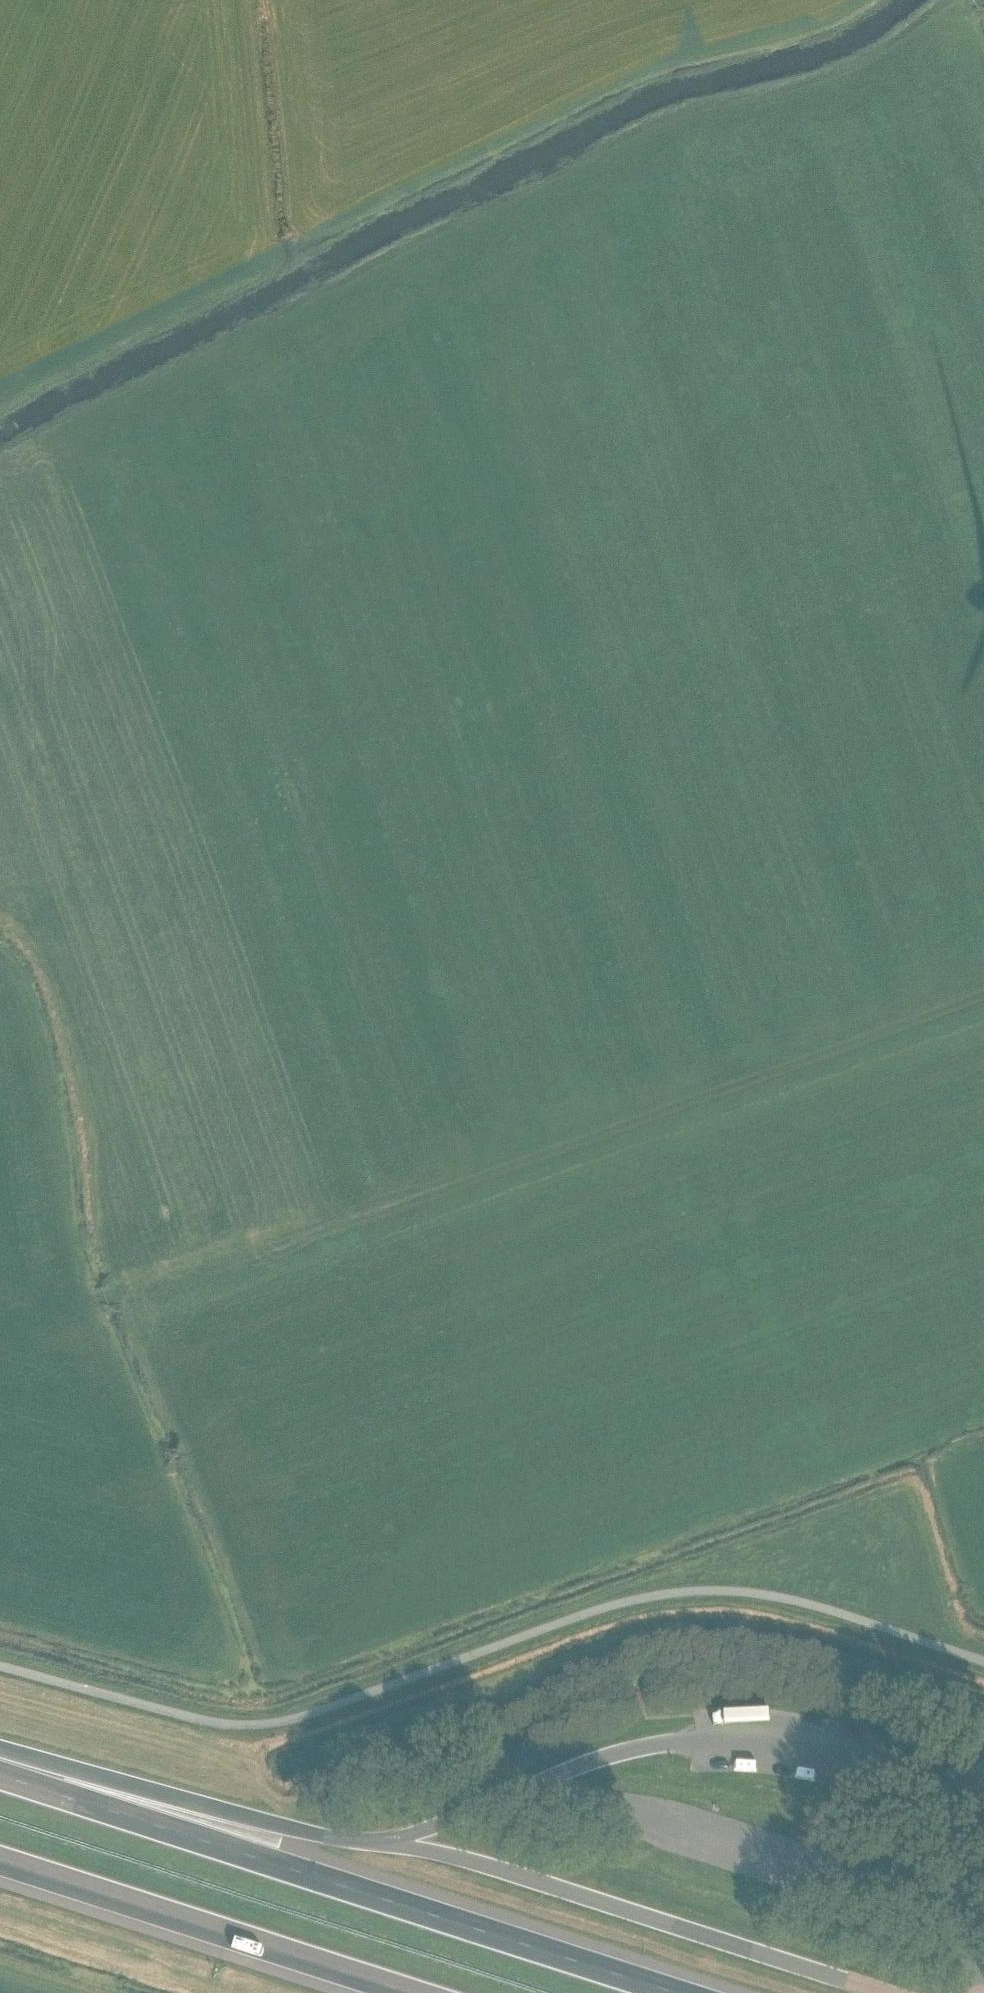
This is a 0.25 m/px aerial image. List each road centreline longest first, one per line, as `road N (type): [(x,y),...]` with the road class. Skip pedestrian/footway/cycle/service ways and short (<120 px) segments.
road 1 (motorway): [(676,1992),(0,1775)]
road 2 (motorway): [(0,1866),(396,1992)]
road 3 (motorway): [(381,1845),(286,1828),(0,1748)]

